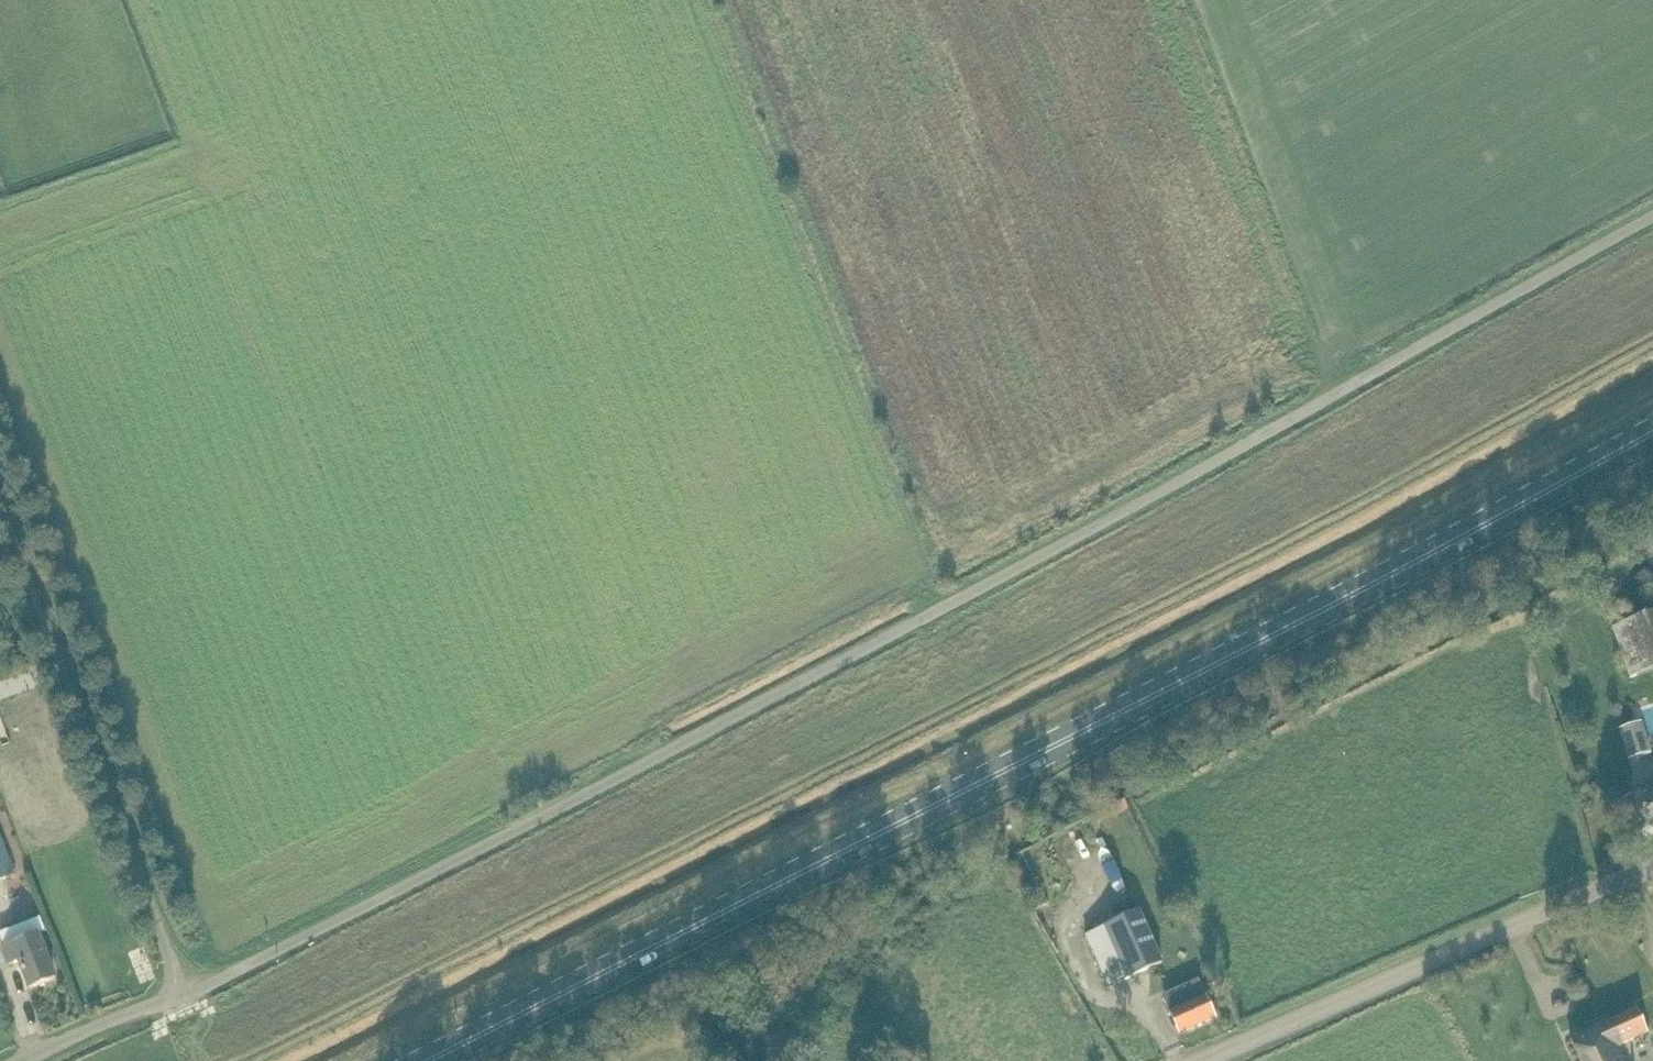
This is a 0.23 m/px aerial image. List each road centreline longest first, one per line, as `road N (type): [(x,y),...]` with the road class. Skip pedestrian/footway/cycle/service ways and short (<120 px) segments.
road 1 (unclassified): [(180,993),(809,686),(1652,218)]
road 2 (primary): [(429,1060),(1323,610),(1652,433)]
road 3 (unclassified): [(180,993),(0,510)]
road 4 (unclassified): [(1211,1060),(1652,867)]
road 5 (unclassified): [(22,1060),(180,993)]

